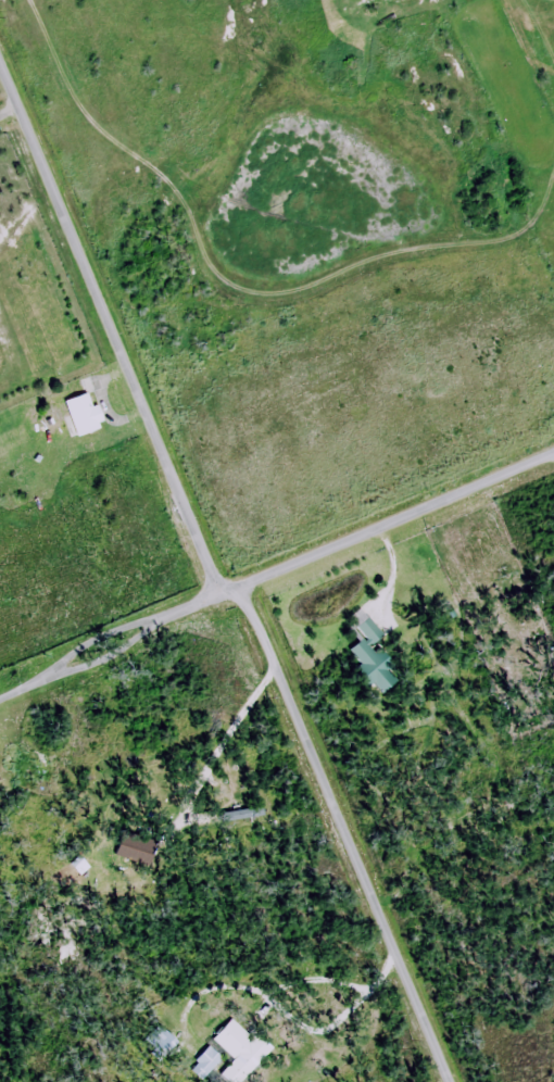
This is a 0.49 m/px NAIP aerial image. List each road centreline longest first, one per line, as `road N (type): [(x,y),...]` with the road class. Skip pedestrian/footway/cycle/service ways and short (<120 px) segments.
road 1 (residential): [(0,65),(221,586),(267,652),(417,1016)]
road 2 (residential): [(0,685),(553,446)]

